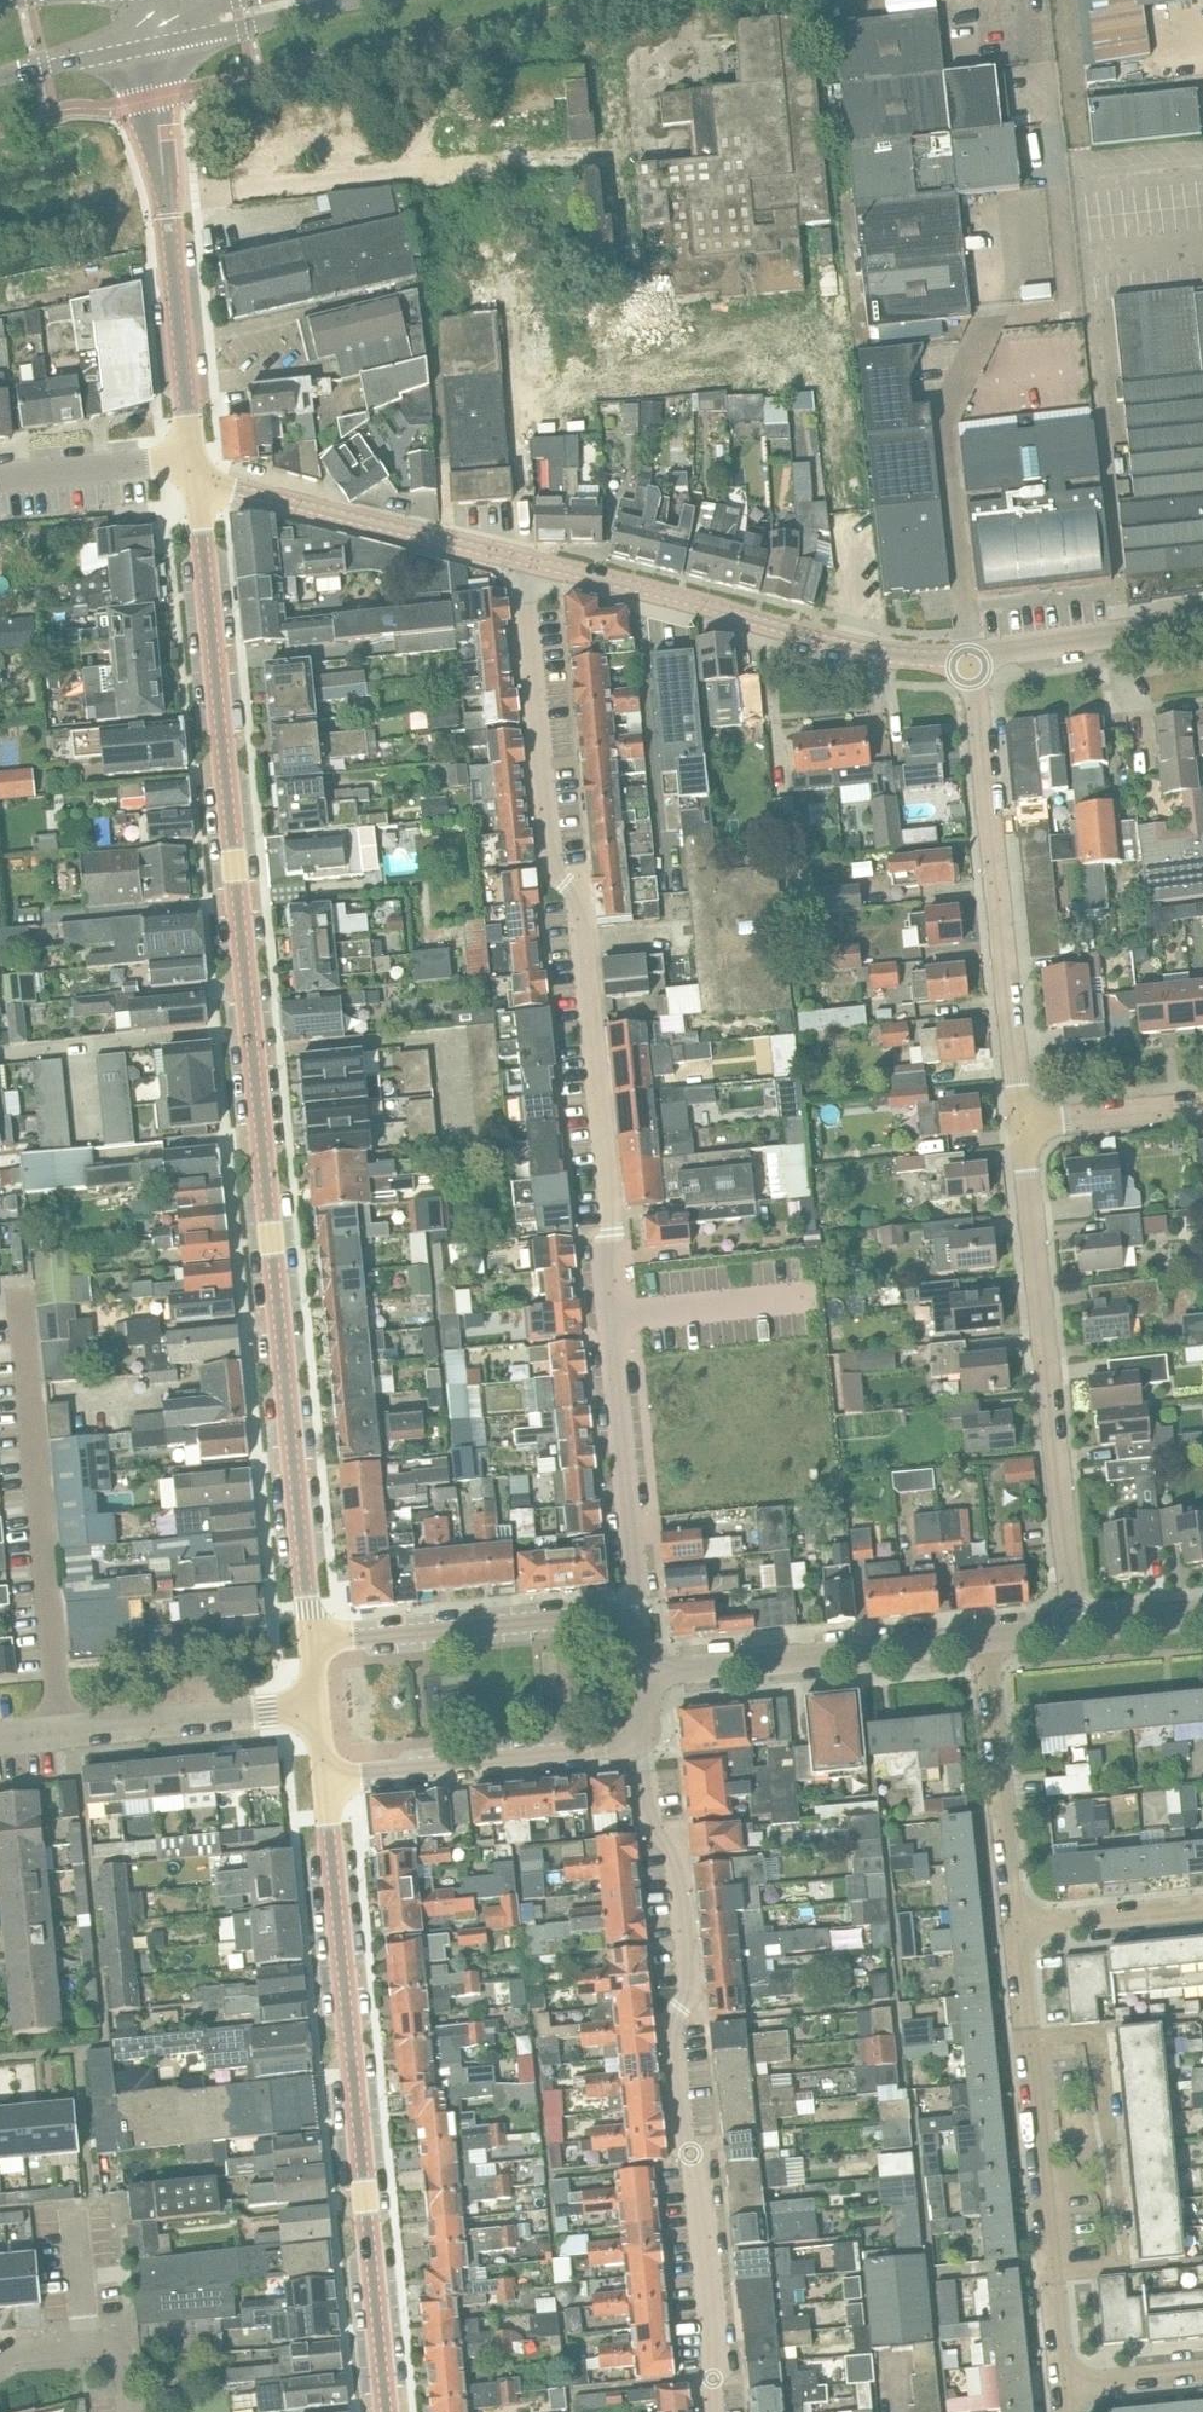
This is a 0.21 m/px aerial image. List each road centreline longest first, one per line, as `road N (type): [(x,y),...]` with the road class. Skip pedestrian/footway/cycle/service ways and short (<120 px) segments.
road 1 (residential): [(311,1642),(195,478)]
road 2 (residential): [(617,1618),(635,1589),(603,1247),(612,1222),(578,895),(551,872),(522,587),(529,560)]
road 3 (residential): [(713,2411),(717,2369),(696,2161),(681,2145),(669,2021),(692,1992),(677,1849),(650,1826),(632,1741)]
road 4 (residential): [(386,2411),(324,1776)]
road 5 (residential): [(1075,1628),(1021,1123)]
road 6 (residential): [(1021,1123),(970,656)]
road 7 (residential): [(1016,1927),(1063,2386)]
road 8 (residential): [(970,656),(905,656),(840,643),(529,560)]
road 9 (residential): [(193,458),(152,47)]
road 10 (residential): [(984,1638),(639,1674)]
road 11 (residential): [(529,560),(195,478)]
road 12 (residential): [(0,1737),(317,1705)]
road 13 (residential): [(324,1776),(632,1741)]
road 14 (residential): [(617,1618),(593,1614),(311,1642)]
road 15 (residential): [(984,1638),(1016,1927)]
road 16 (residential): [(970,656),(1202,623)]
road 17 (secondary): [(152,47),(358,0)]
road 18 (residential): [(0,477),(193,458)]
road 19 (residential): [(1202,1908),(1016,1927)]
road 20 (residential): [(1021,1123),(1202,1104)]
road 21 (secondary): [(0,79),(152,47)]
road 22 (residential): [(1063,2386),(1202,2372)]
road 23 (residential): [(1202,1615),(1075,1628)]

